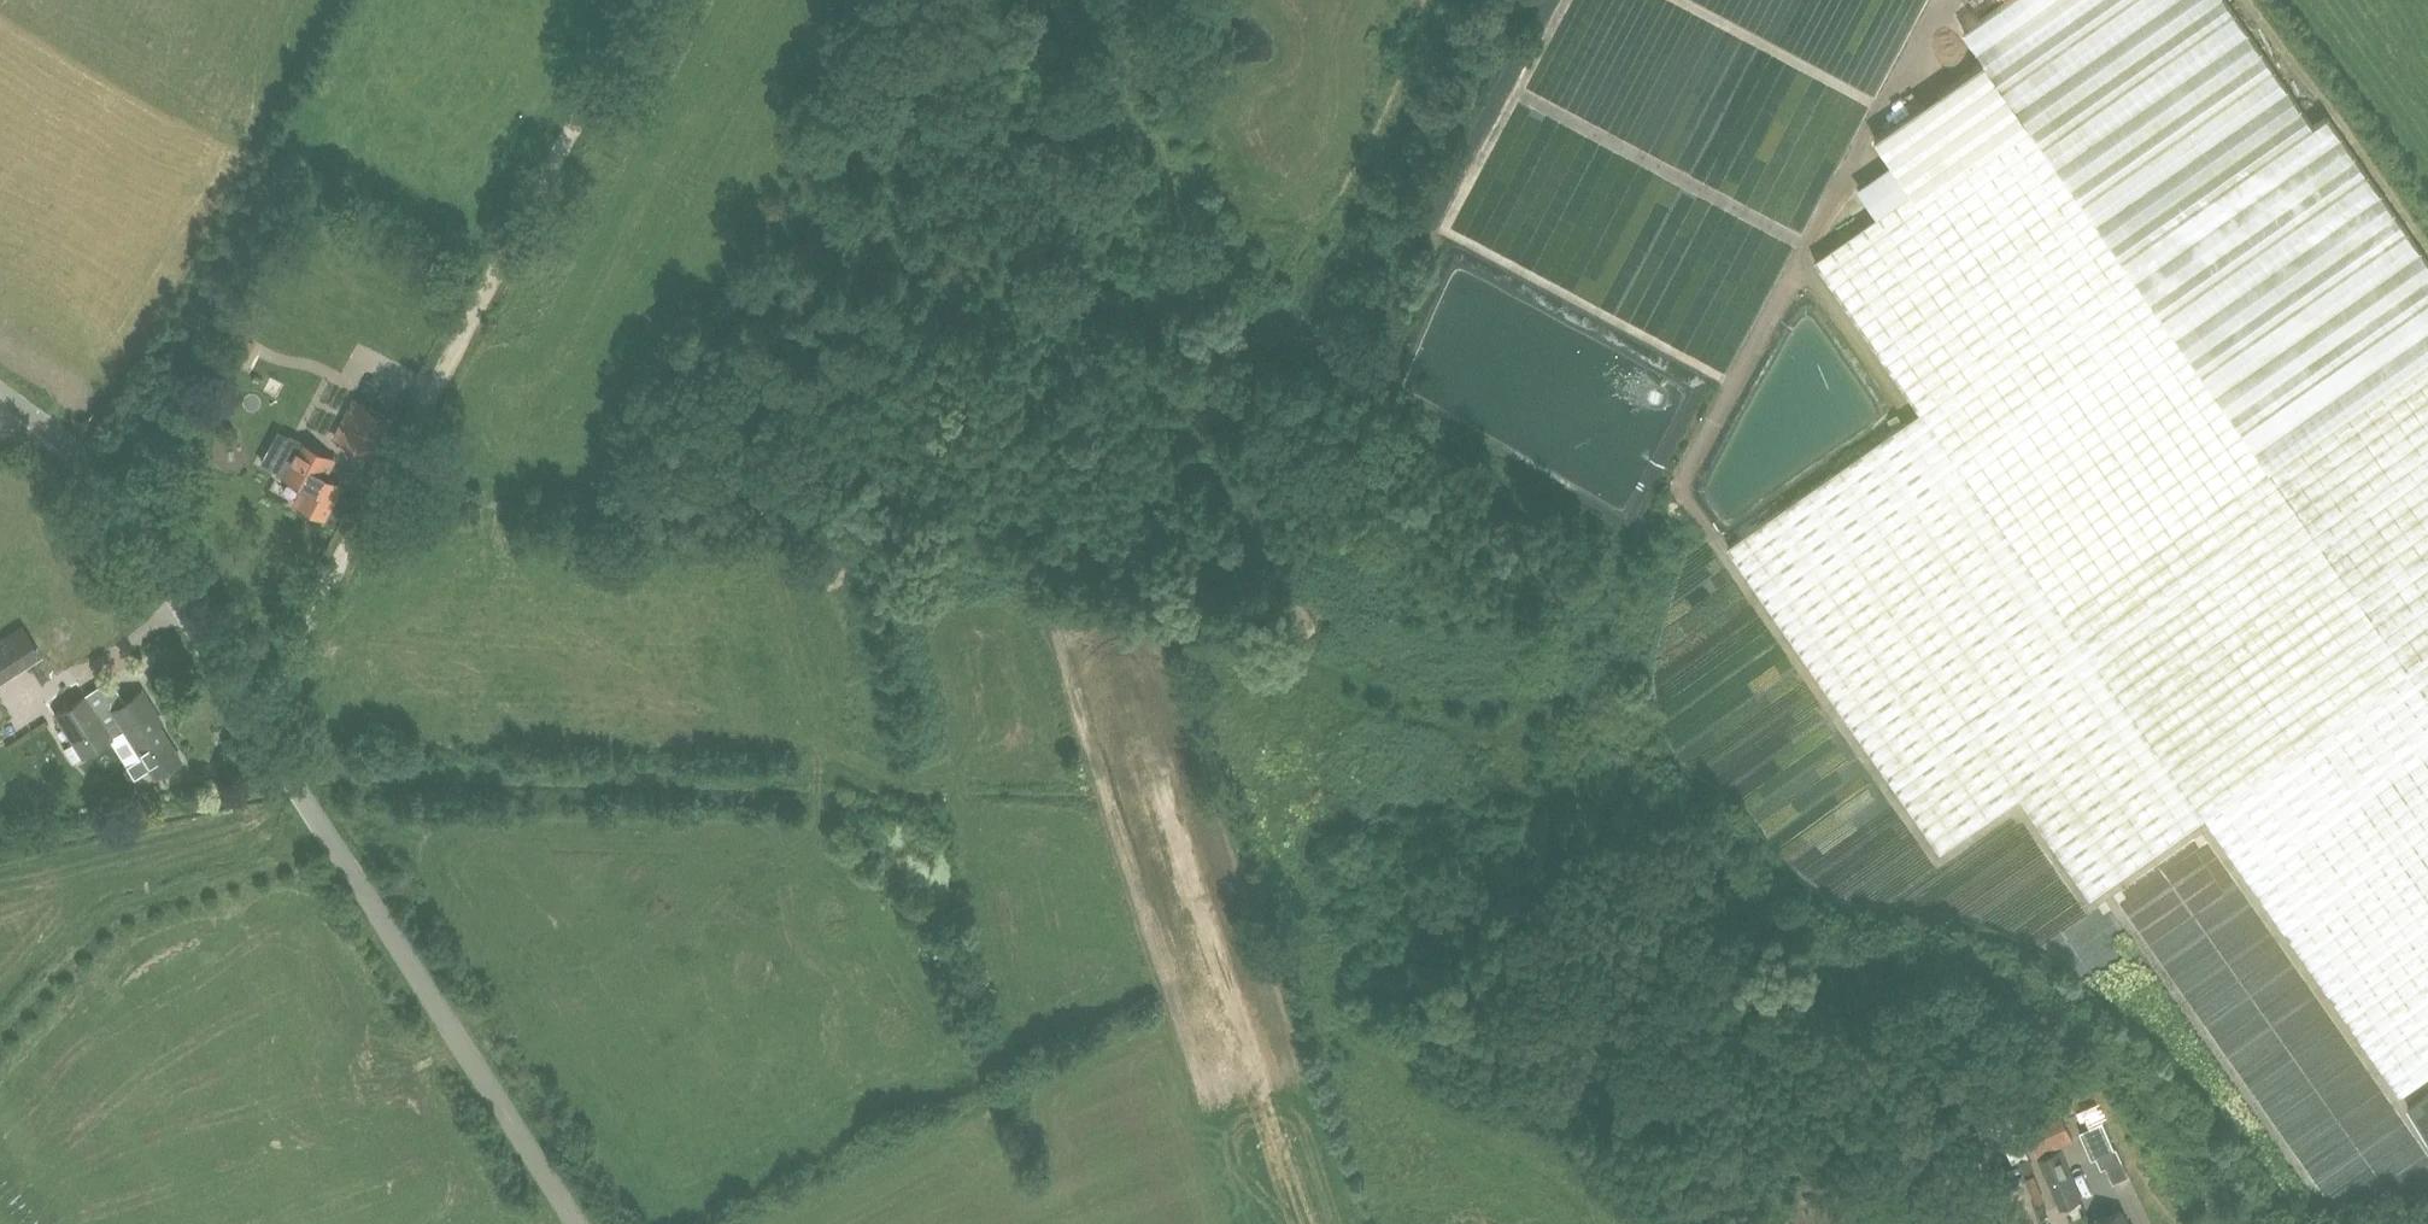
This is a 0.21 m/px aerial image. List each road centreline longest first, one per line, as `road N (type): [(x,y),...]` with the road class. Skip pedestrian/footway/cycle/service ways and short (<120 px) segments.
road 1 (unclassified): [(250,726),(638,0)]
road 2 (unclassified): [(572,1223),(250,726)]
road 3 (unclassified): [(250,726),(91,481),(37,419)]

